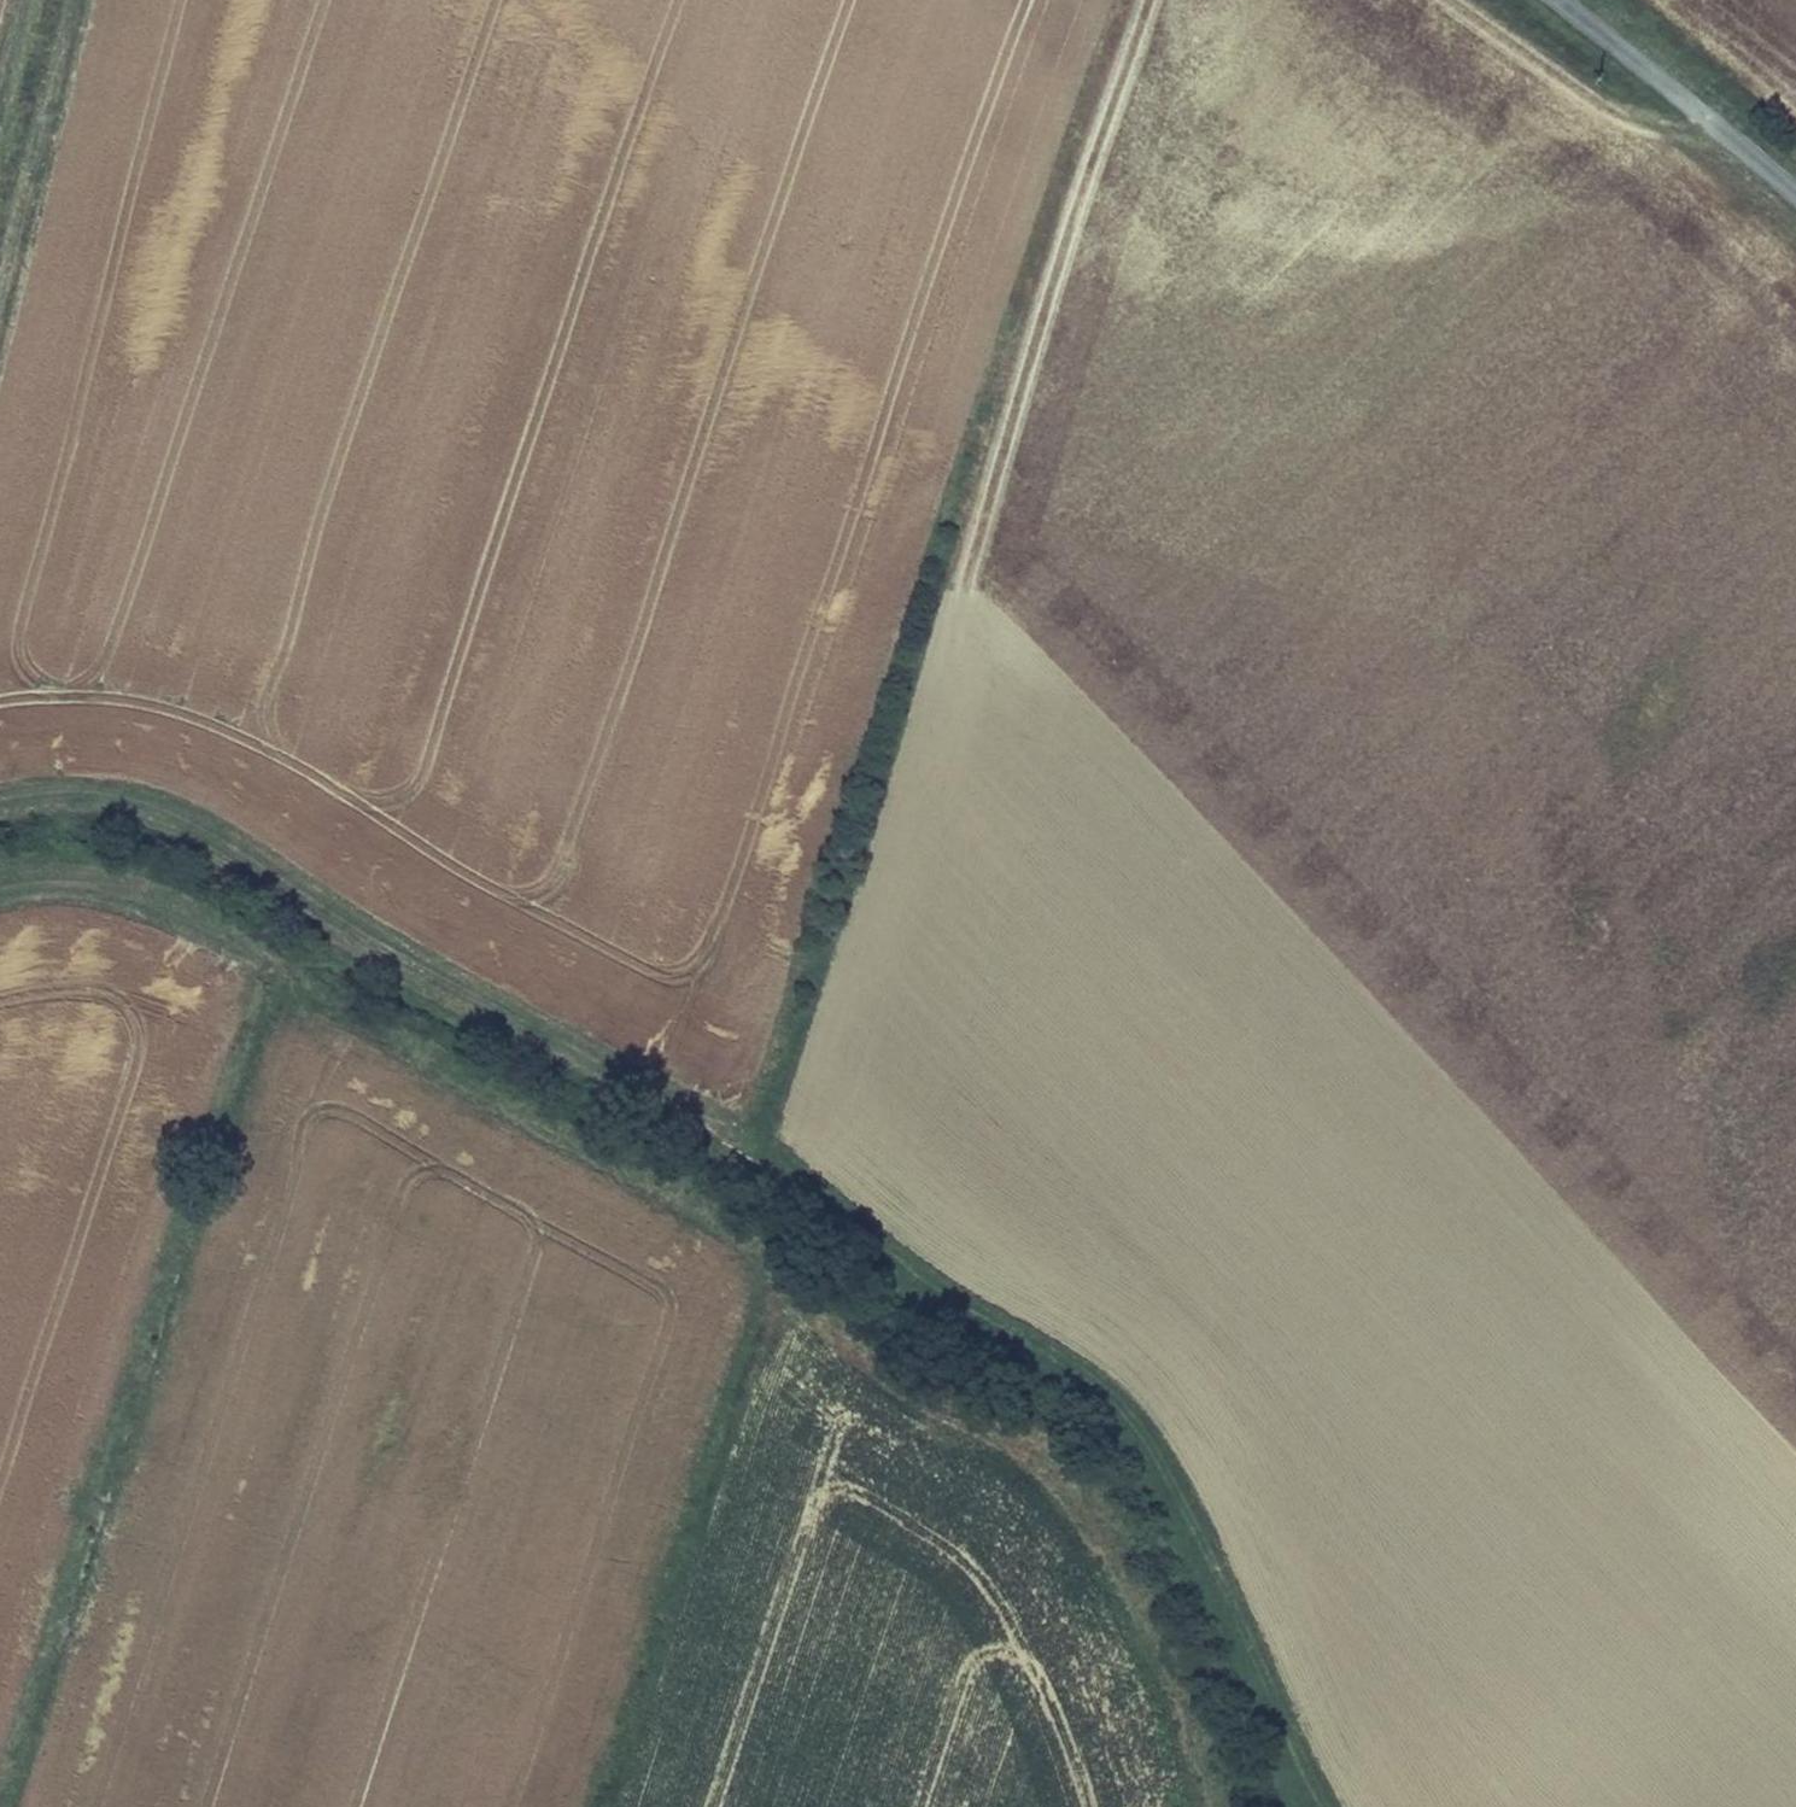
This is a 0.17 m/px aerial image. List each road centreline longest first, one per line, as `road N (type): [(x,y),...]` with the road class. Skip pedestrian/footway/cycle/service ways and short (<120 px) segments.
road 1 (unclassified): [(1795,191),(1559,0)]

